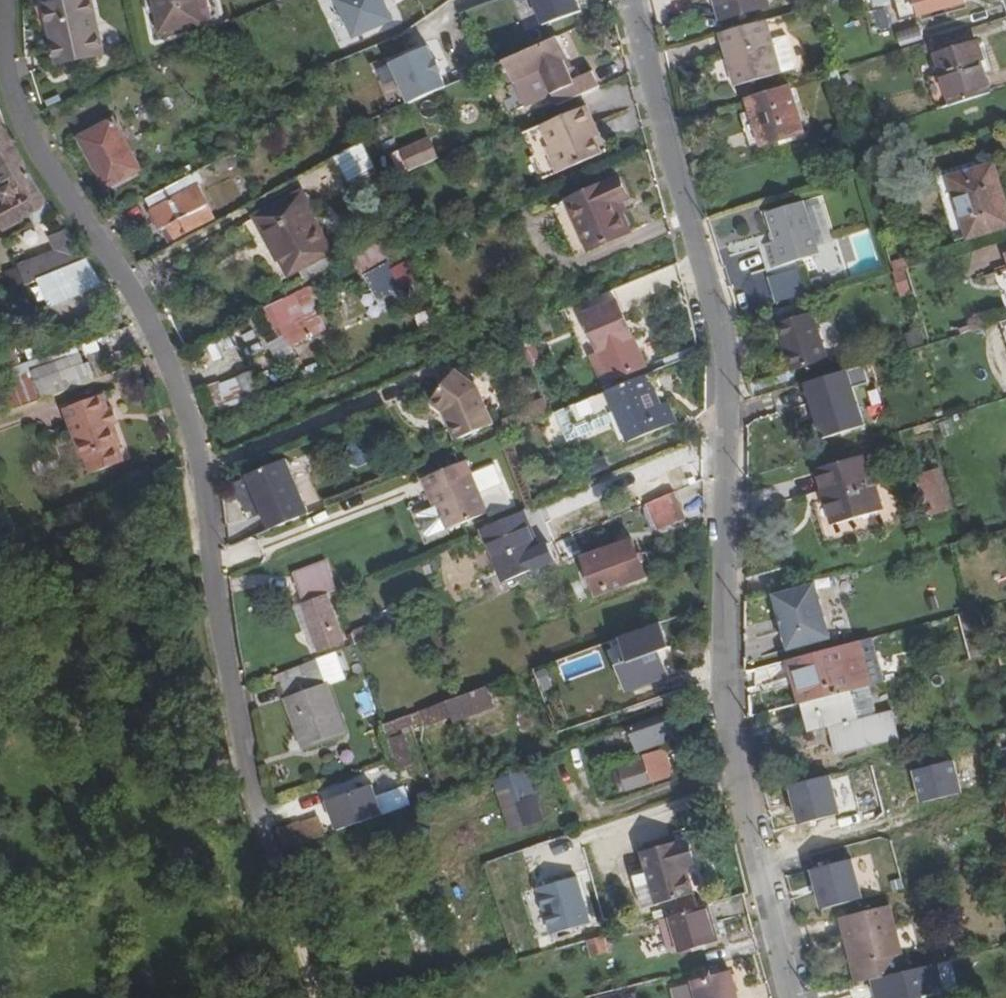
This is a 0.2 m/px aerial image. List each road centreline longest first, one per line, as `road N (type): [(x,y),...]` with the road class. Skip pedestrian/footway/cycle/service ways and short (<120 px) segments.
road 1 (residential): [(237,765),(193,456),(149,327),(18,122),(0,64)]
road 2 (residential): [(795,997),(729,731),(722,650),(725,449)]
road 3 (residential): [(631,0),(716,339),(725,449)]

